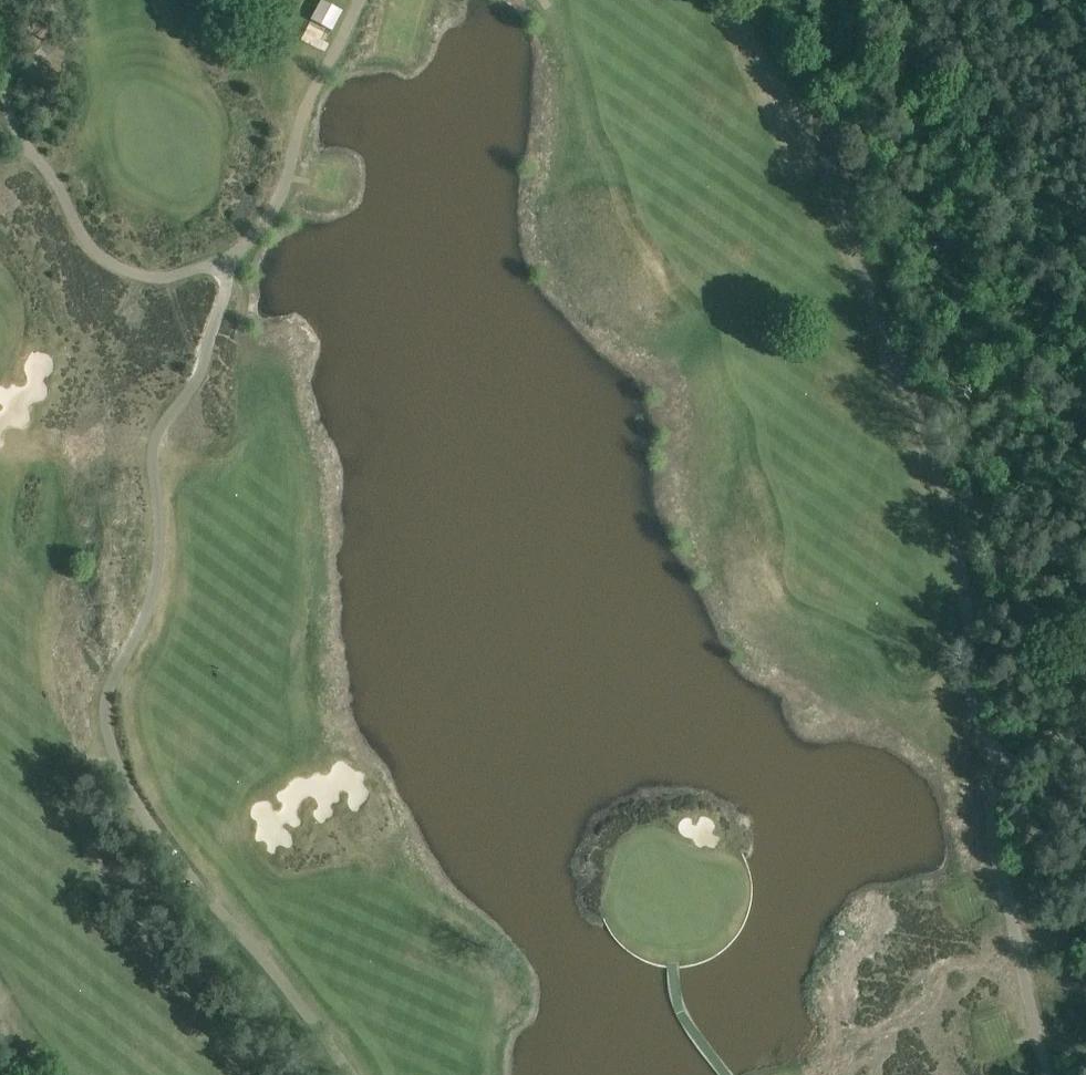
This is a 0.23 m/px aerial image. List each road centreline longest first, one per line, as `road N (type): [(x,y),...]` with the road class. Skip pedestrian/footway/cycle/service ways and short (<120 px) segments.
road 1 (track): [(671,961),(683,1022),(725,1074)]

